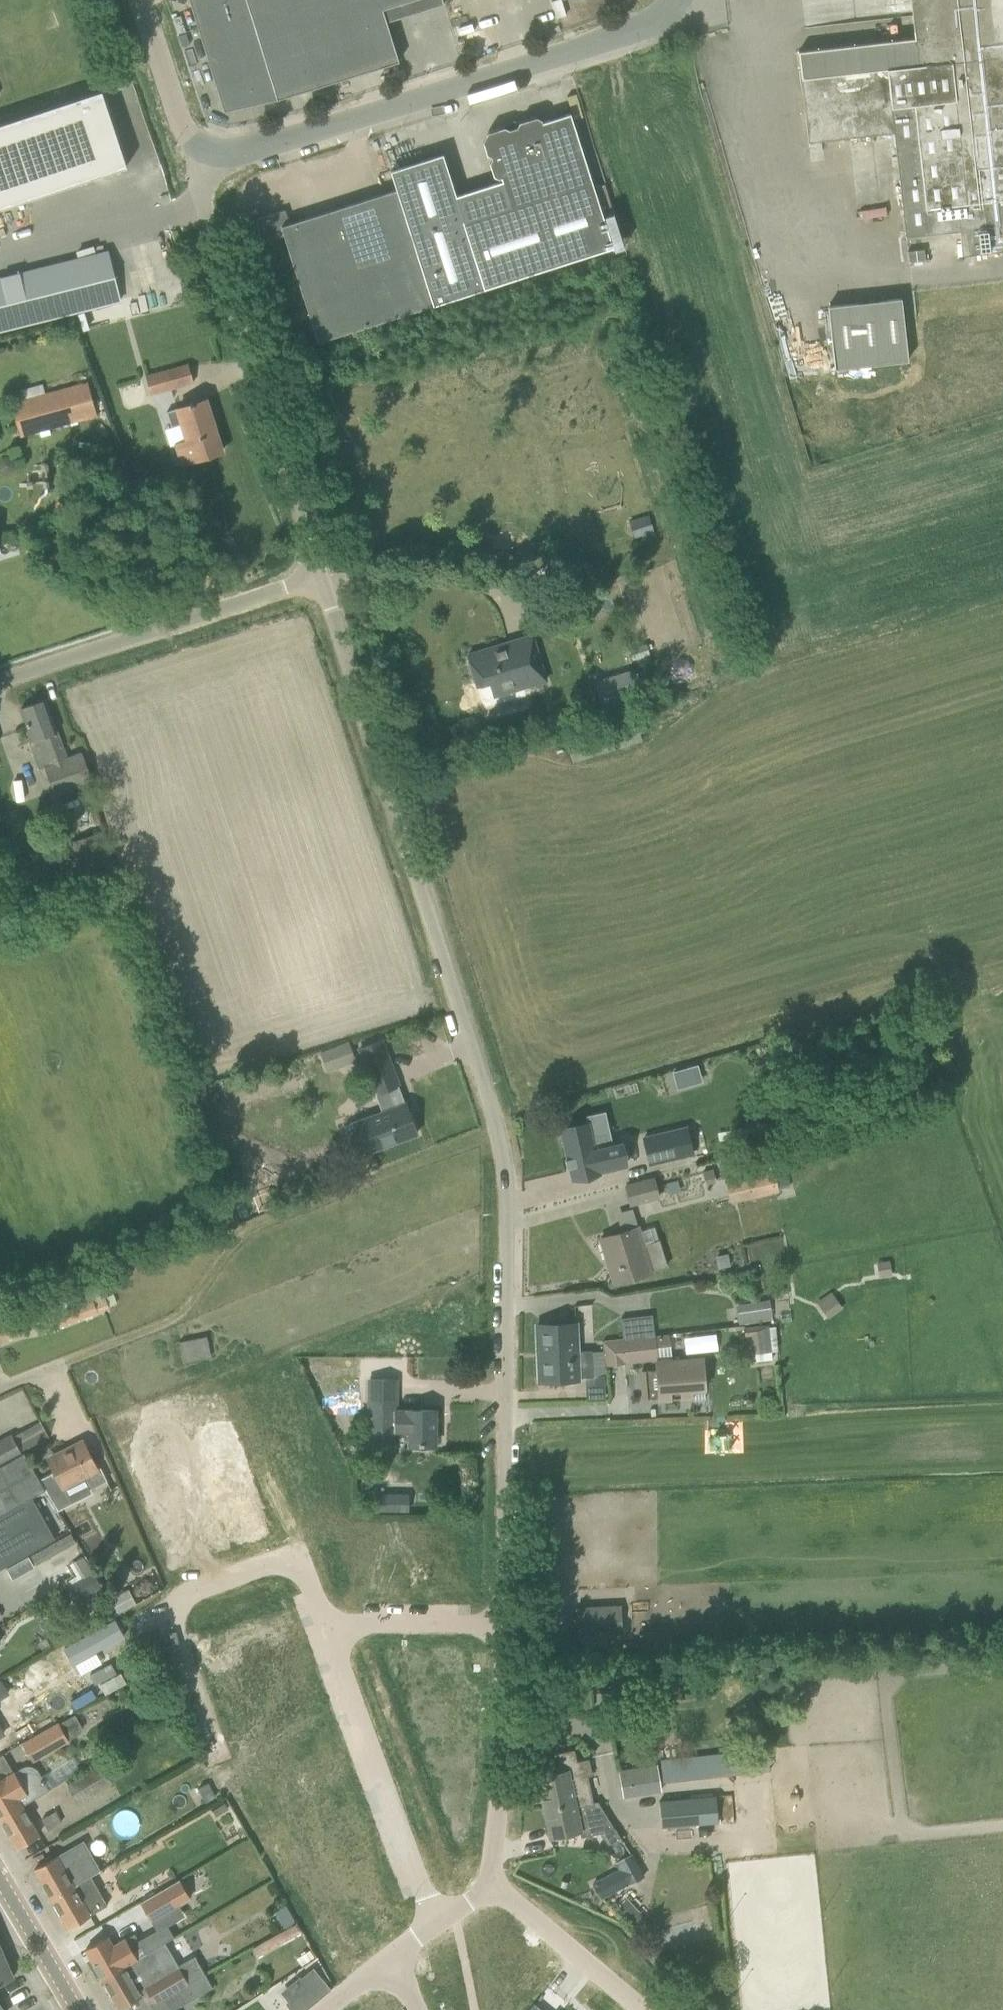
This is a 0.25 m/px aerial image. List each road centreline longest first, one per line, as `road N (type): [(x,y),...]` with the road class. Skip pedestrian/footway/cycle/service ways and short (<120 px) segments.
road 1 (unclassified): [(503,1621),(501,1140),(321,576)]
road 2 (track): [(65,1366),(180,1324),(262,1230),(501,1140)]
road 3 (unclassified): [(207,152),(321,129),(567,53),(654,23),(677,0)]
road 4 (unclassified): [(321,576),(202,211),(207,152)]
road 5 (residential): [(325,1628),(297,1553),(178,1595),(166,1609),(221,1759)]
road 6 (unclassified): [(0,679),(321,576)]
road 7 (residential): [(431,1918),(325,1628)]
road 8 (unclassified): [(487,1864),(500,1831),(503,1621)]
road 9 (residential): [(487,1864),(645,2009)]
road 10 (residential): [(325,1628),(503,1621)]
road 11 (unclassified): [(207,152),(179,124),(139,0)]
road 12 (tertiary): [(77,2009),(0,1879)]

